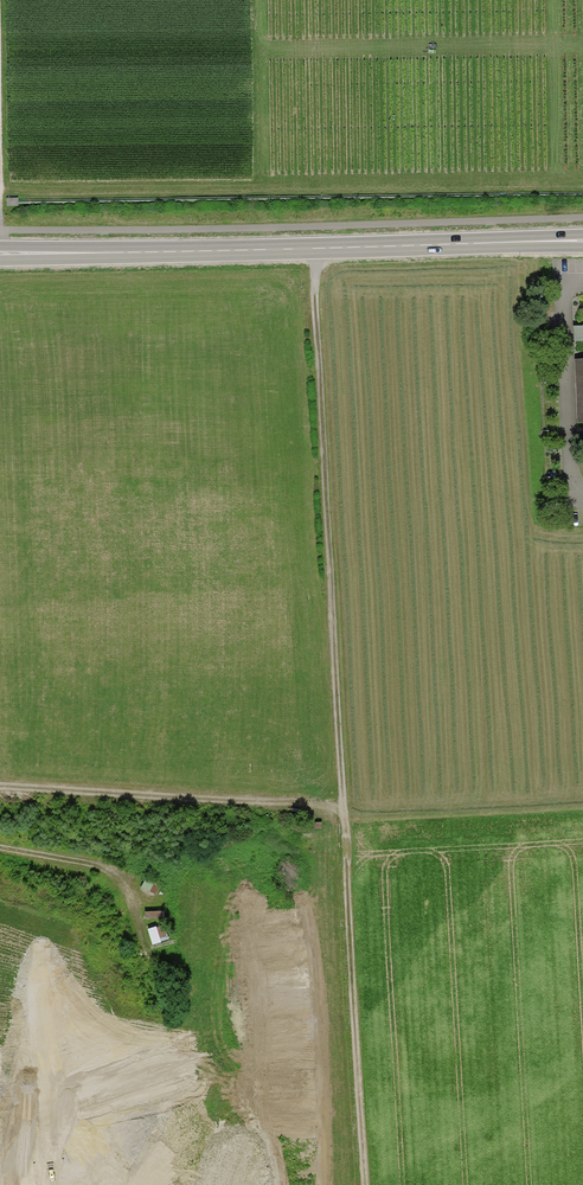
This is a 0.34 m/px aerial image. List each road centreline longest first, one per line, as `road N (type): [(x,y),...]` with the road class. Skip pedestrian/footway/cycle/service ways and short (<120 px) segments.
road 1 (track): [(312,248),(362,1184)]
road 2 (primary): [(0,253),(582,241)]
road 3 (track): [(0,850),(117,879),(144,944)]

